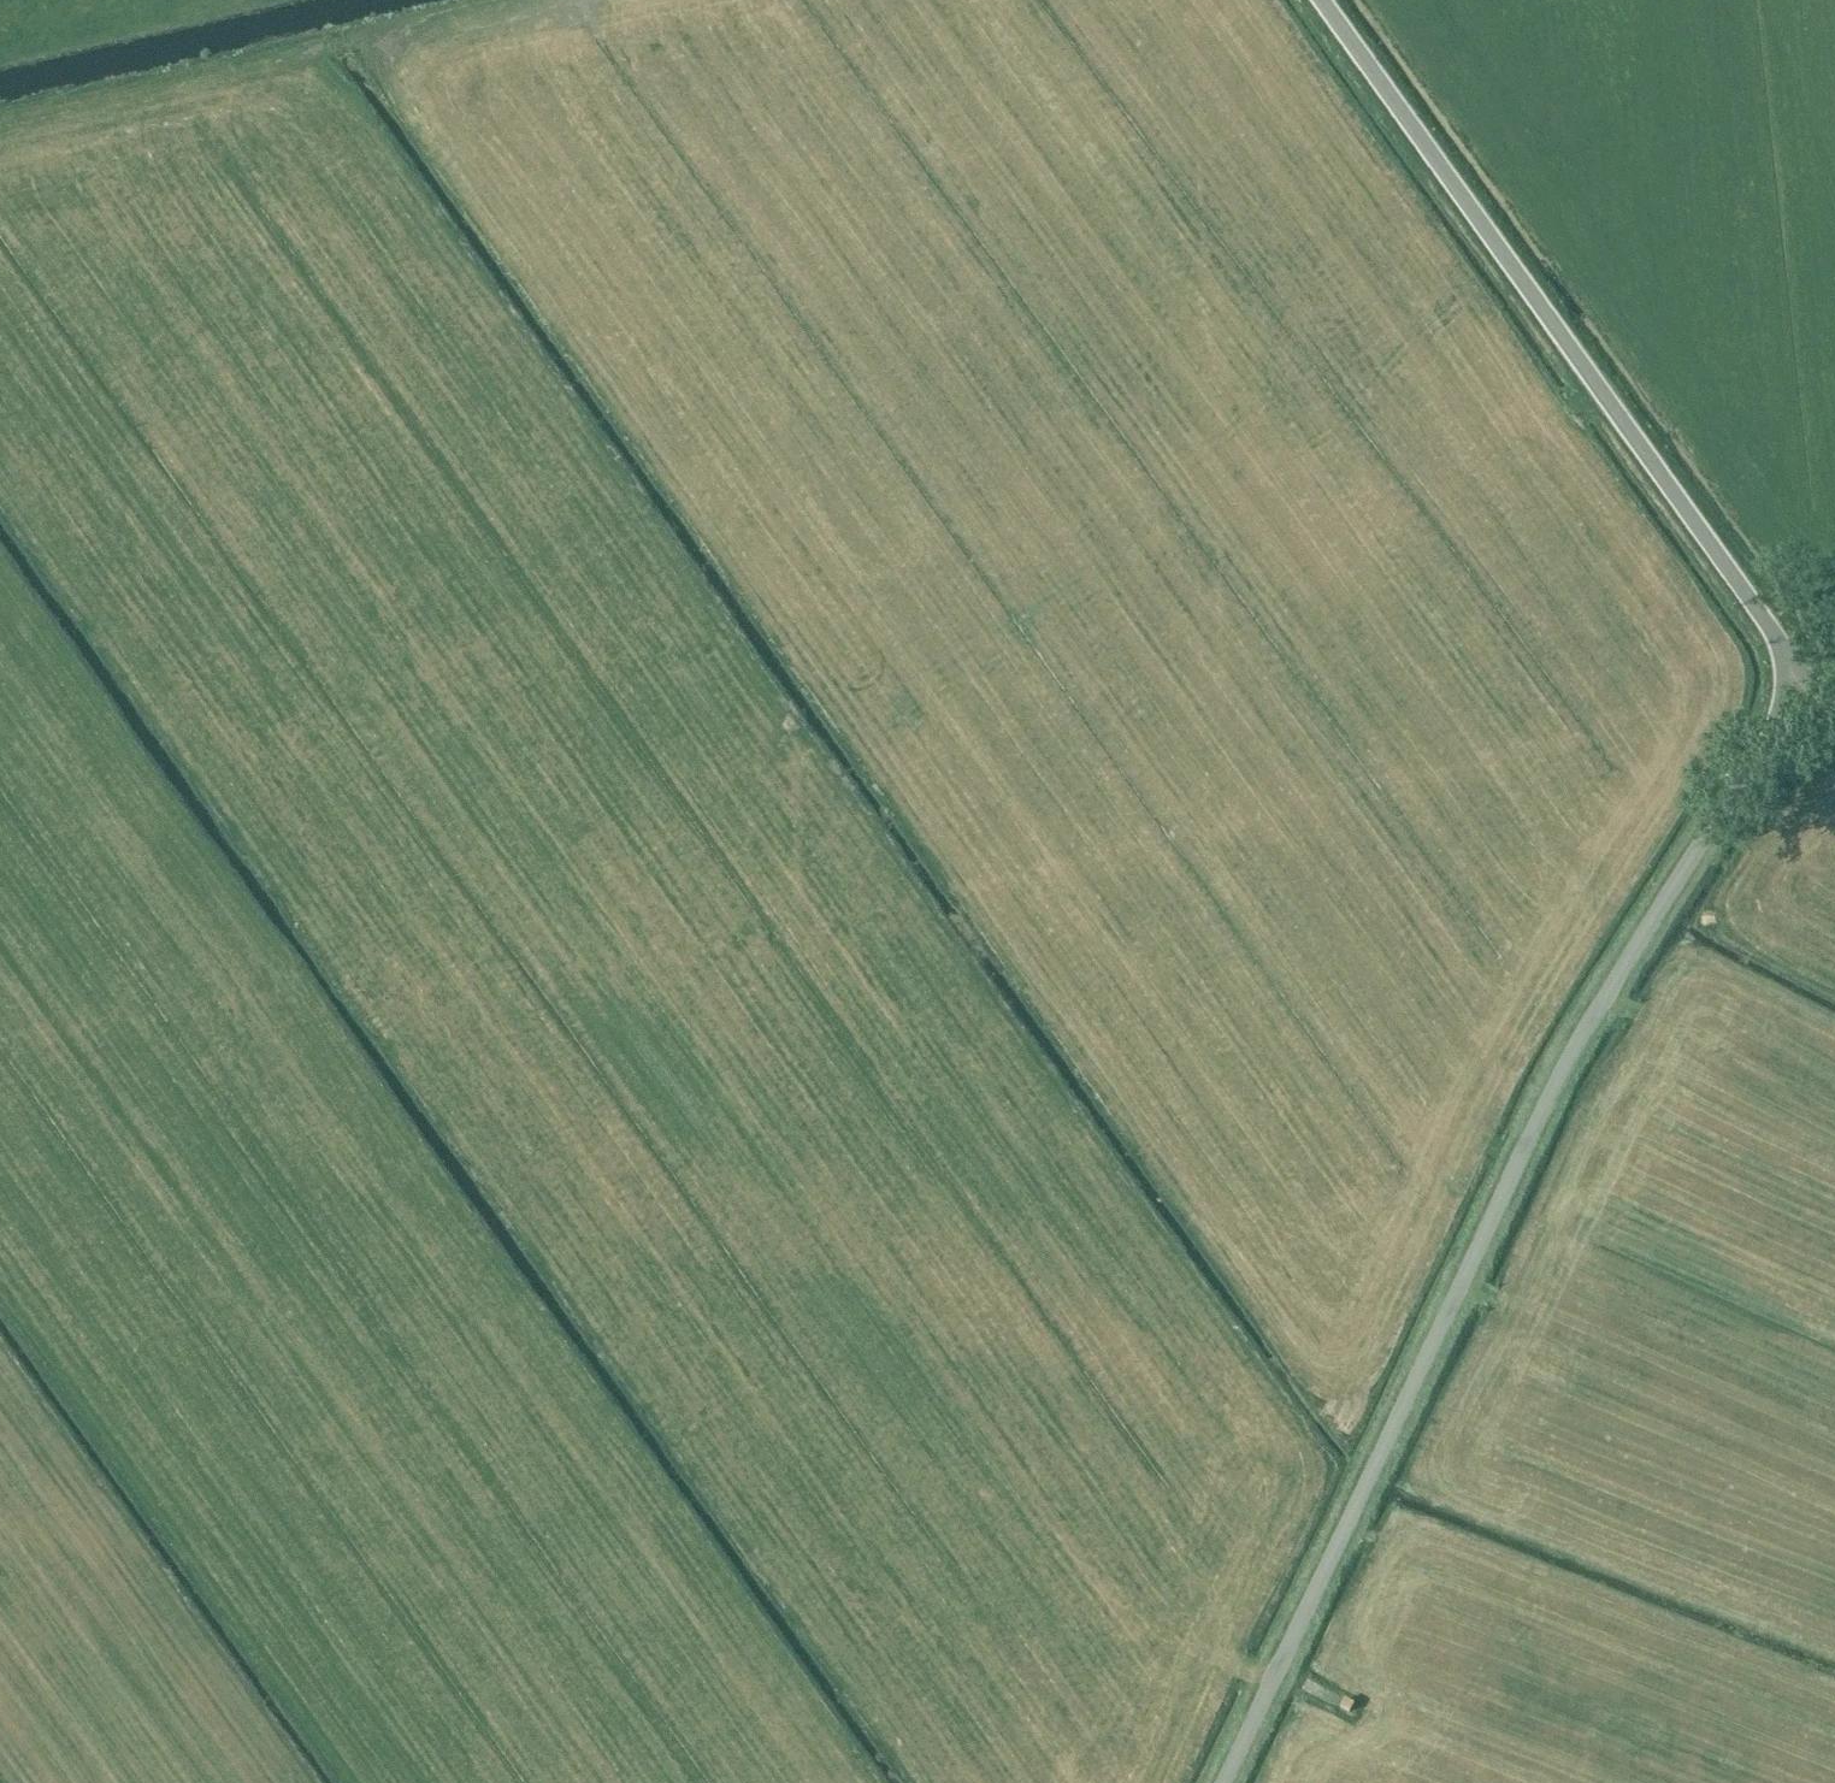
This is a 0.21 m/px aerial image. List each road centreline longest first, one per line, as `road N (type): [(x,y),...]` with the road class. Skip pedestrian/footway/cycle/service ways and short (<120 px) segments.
road 1 (unclassified): [(1224,1782),(1571,1054),(1677,878),(1756,768)]
road 2 (unclassified): [(1321,0),(1789,658)]

